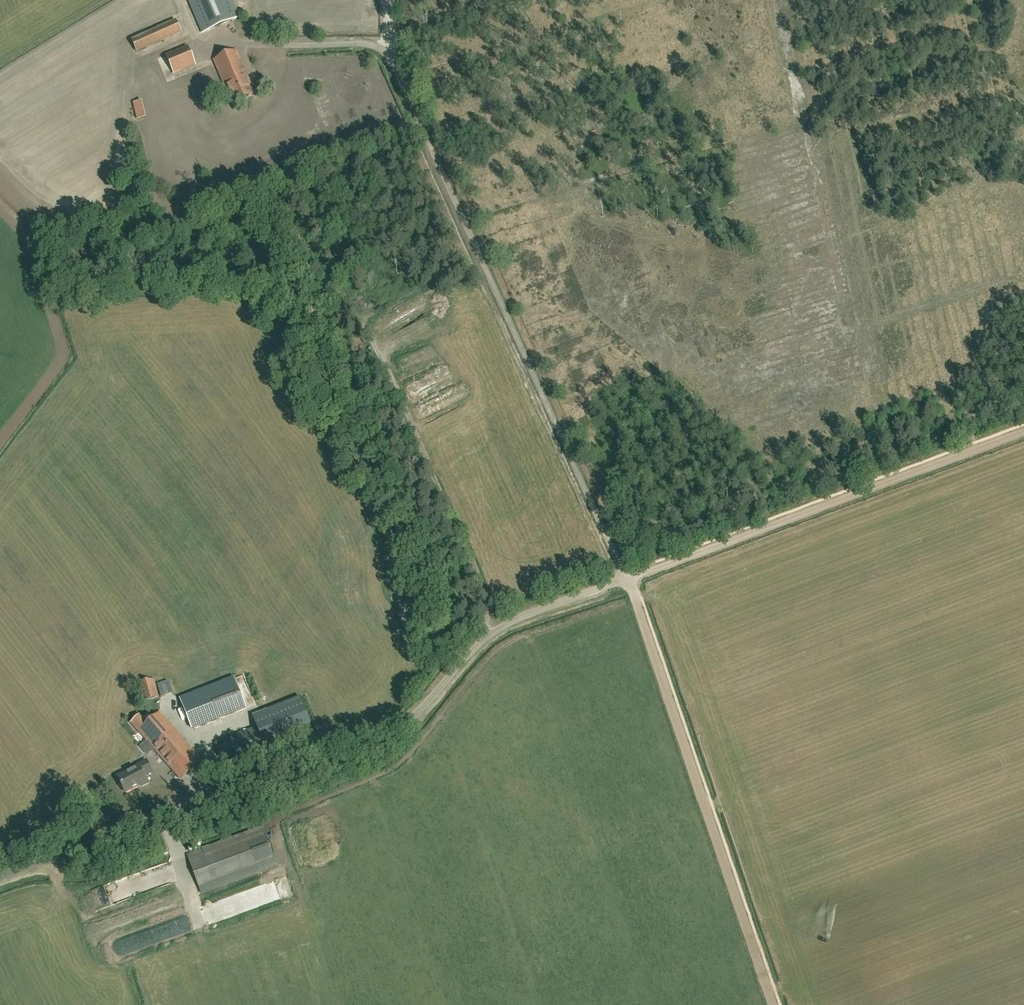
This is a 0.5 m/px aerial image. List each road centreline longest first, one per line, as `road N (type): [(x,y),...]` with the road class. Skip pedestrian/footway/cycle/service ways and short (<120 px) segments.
road 1 (unclassified): [(0,874),(392,727),(493,636),(624,582),(377,43),(250,39)]
road 2 (track): [(624,582),(773,1004)]
road 3 (track): [(624,582),(1023,431)]

